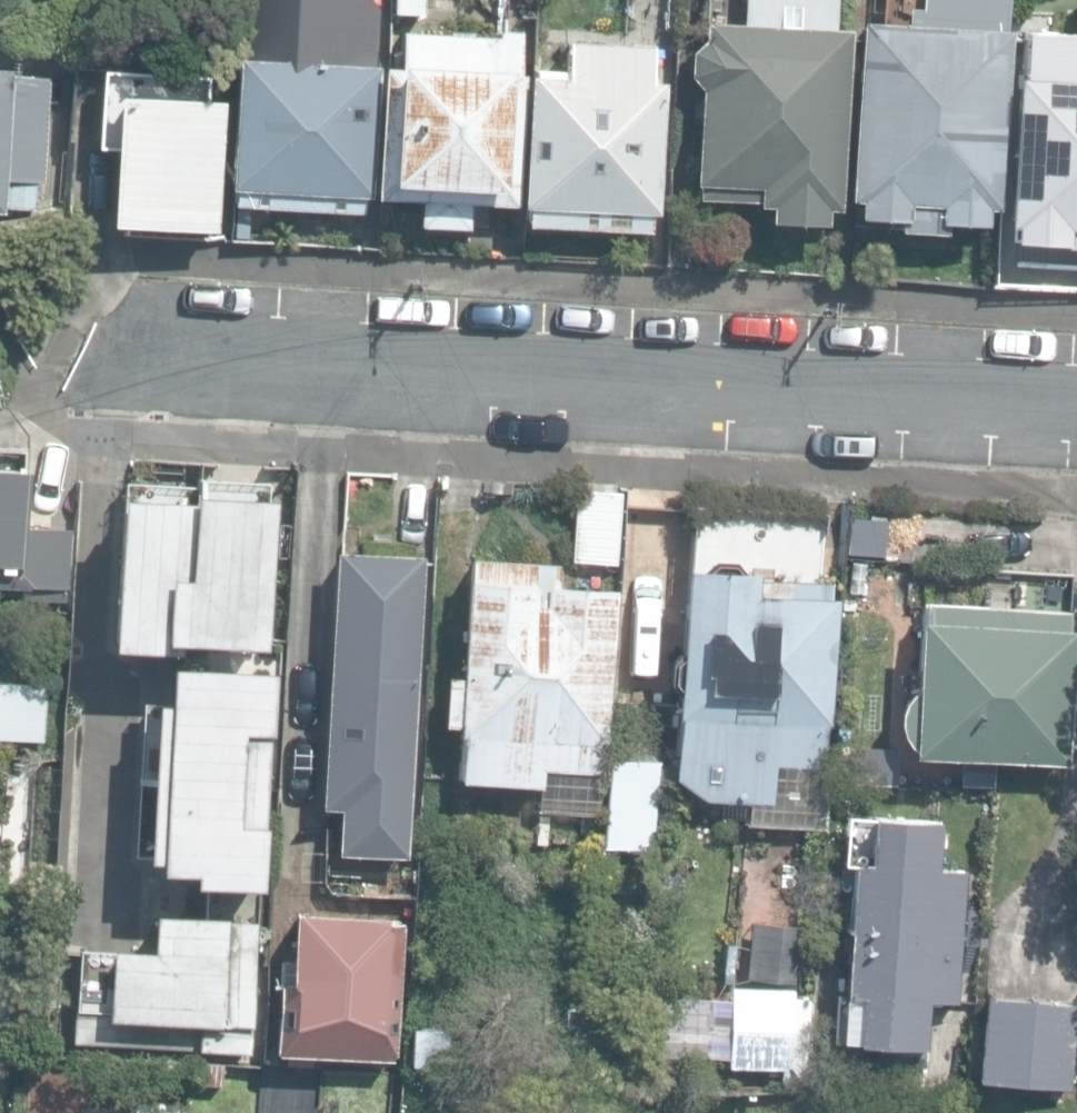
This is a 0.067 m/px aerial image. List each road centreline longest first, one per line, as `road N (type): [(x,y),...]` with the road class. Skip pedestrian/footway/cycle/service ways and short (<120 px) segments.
road 1 (unclassified): [(139,342),(1076,393)]

